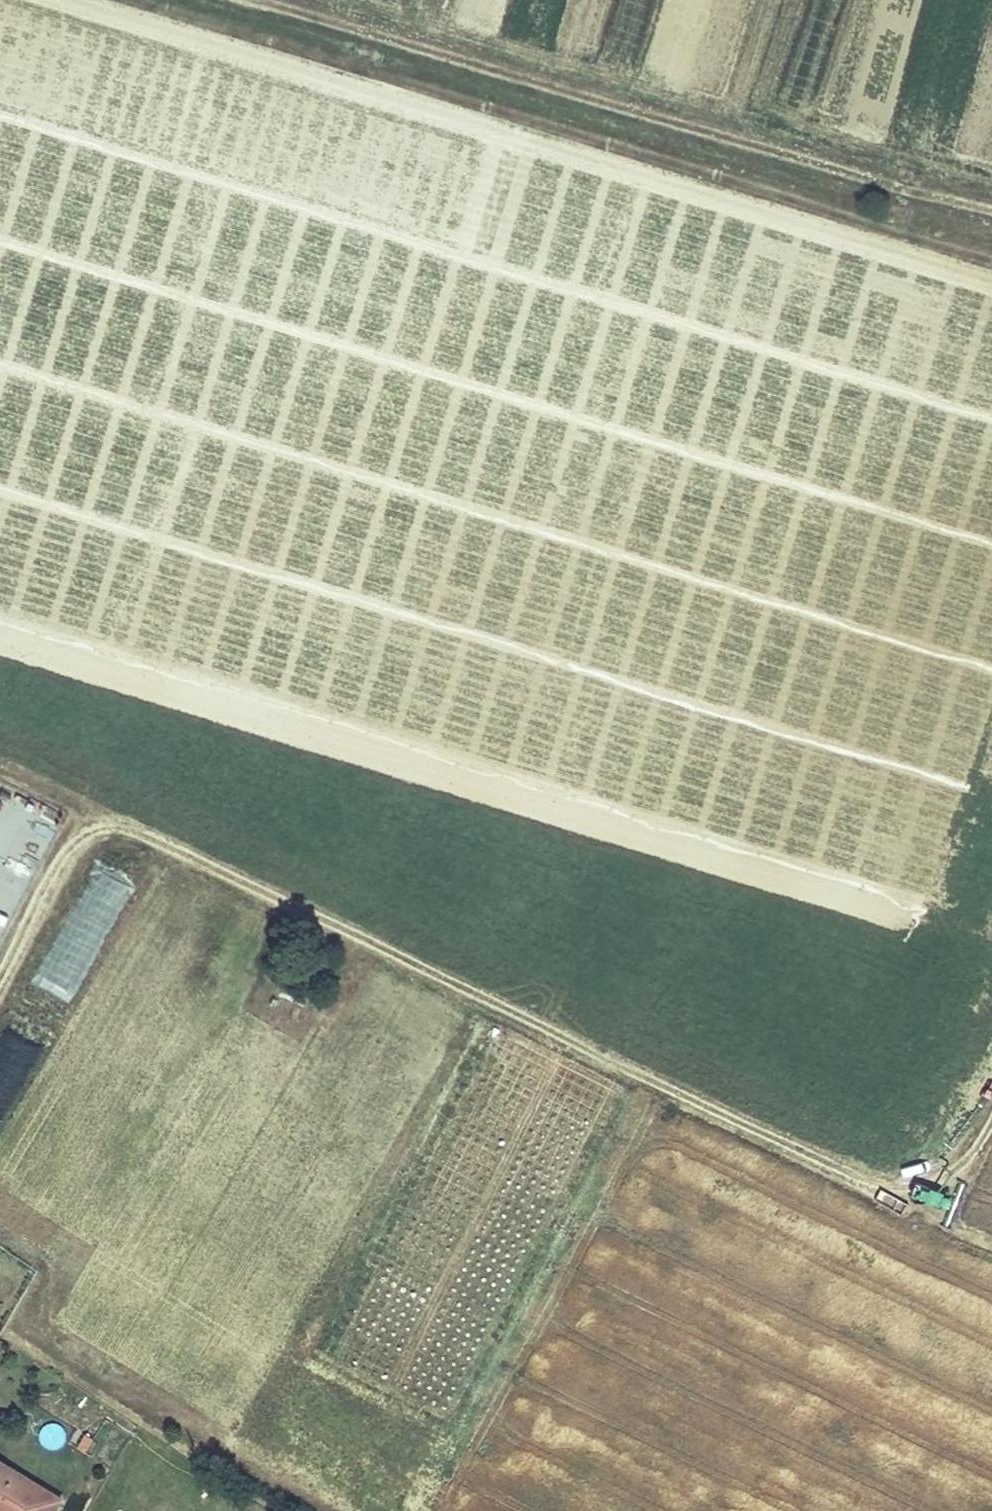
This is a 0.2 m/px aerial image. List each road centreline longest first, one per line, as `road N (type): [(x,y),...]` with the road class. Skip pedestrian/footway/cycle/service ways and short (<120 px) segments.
road 1 (track): [(0,776),(897,1207),(932,1212),(965,1171),(991,1114)]
road 2 (track): [(991,217),(255,0)]

